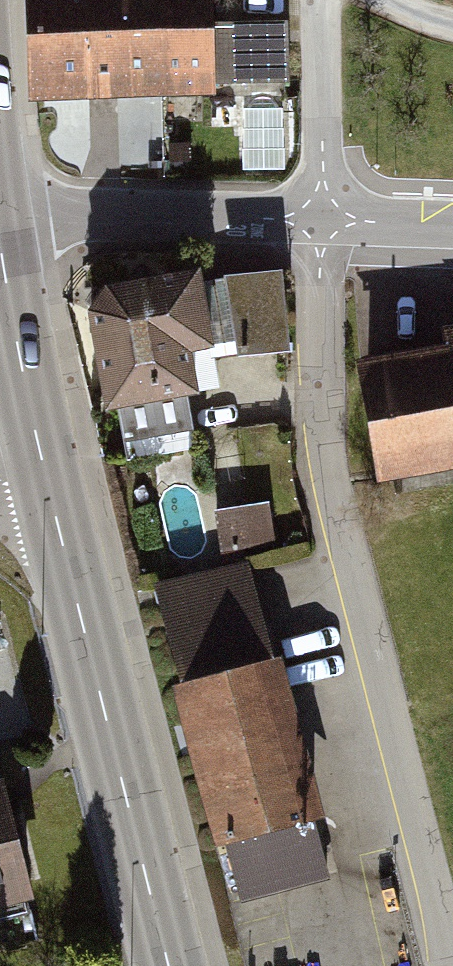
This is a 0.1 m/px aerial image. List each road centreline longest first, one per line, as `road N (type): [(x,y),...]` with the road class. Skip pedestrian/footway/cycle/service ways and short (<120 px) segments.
road 1 (residential): [(450,965),(322,426),(320,221)]
road 2 (secondary): [(167,965),(44,471)]
road 3 (unclassified): [(320,221),(83,215),(0,227)]
road 4 (secondary): [(44,471),(0,247)]
road 5 (residential): [(320,221),(317,0)]
road 6 (unclassified): [(452,224),(320,221)]

